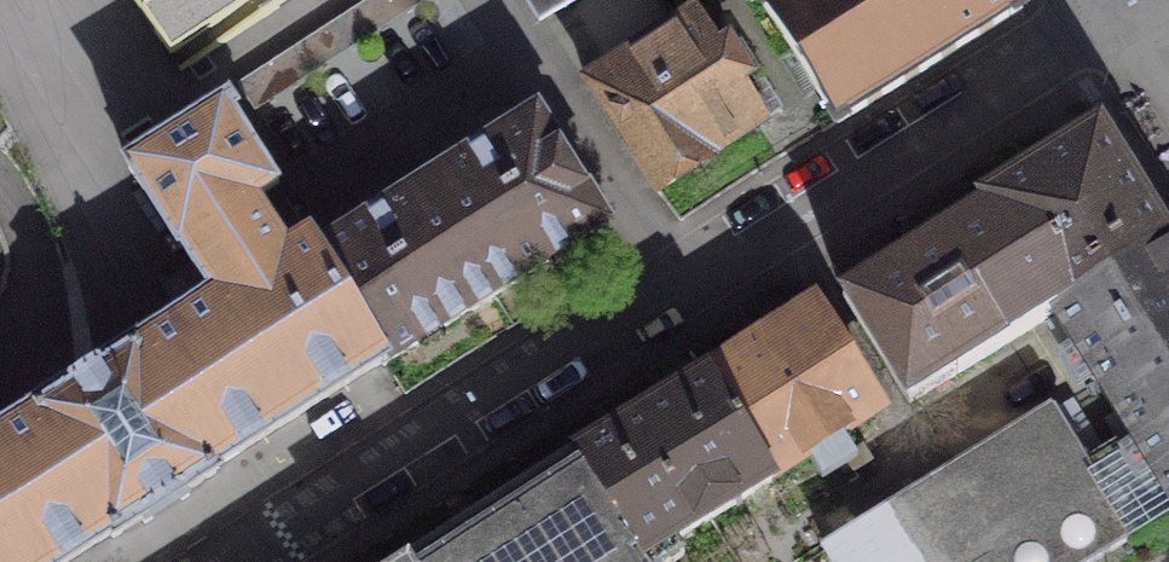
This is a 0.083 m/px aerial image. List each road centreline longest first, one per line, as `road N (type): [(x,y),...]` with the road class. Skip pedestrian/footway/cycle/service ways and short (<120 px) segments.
road 1 (residential): [(267,561),(686,282),(1138,7)]

